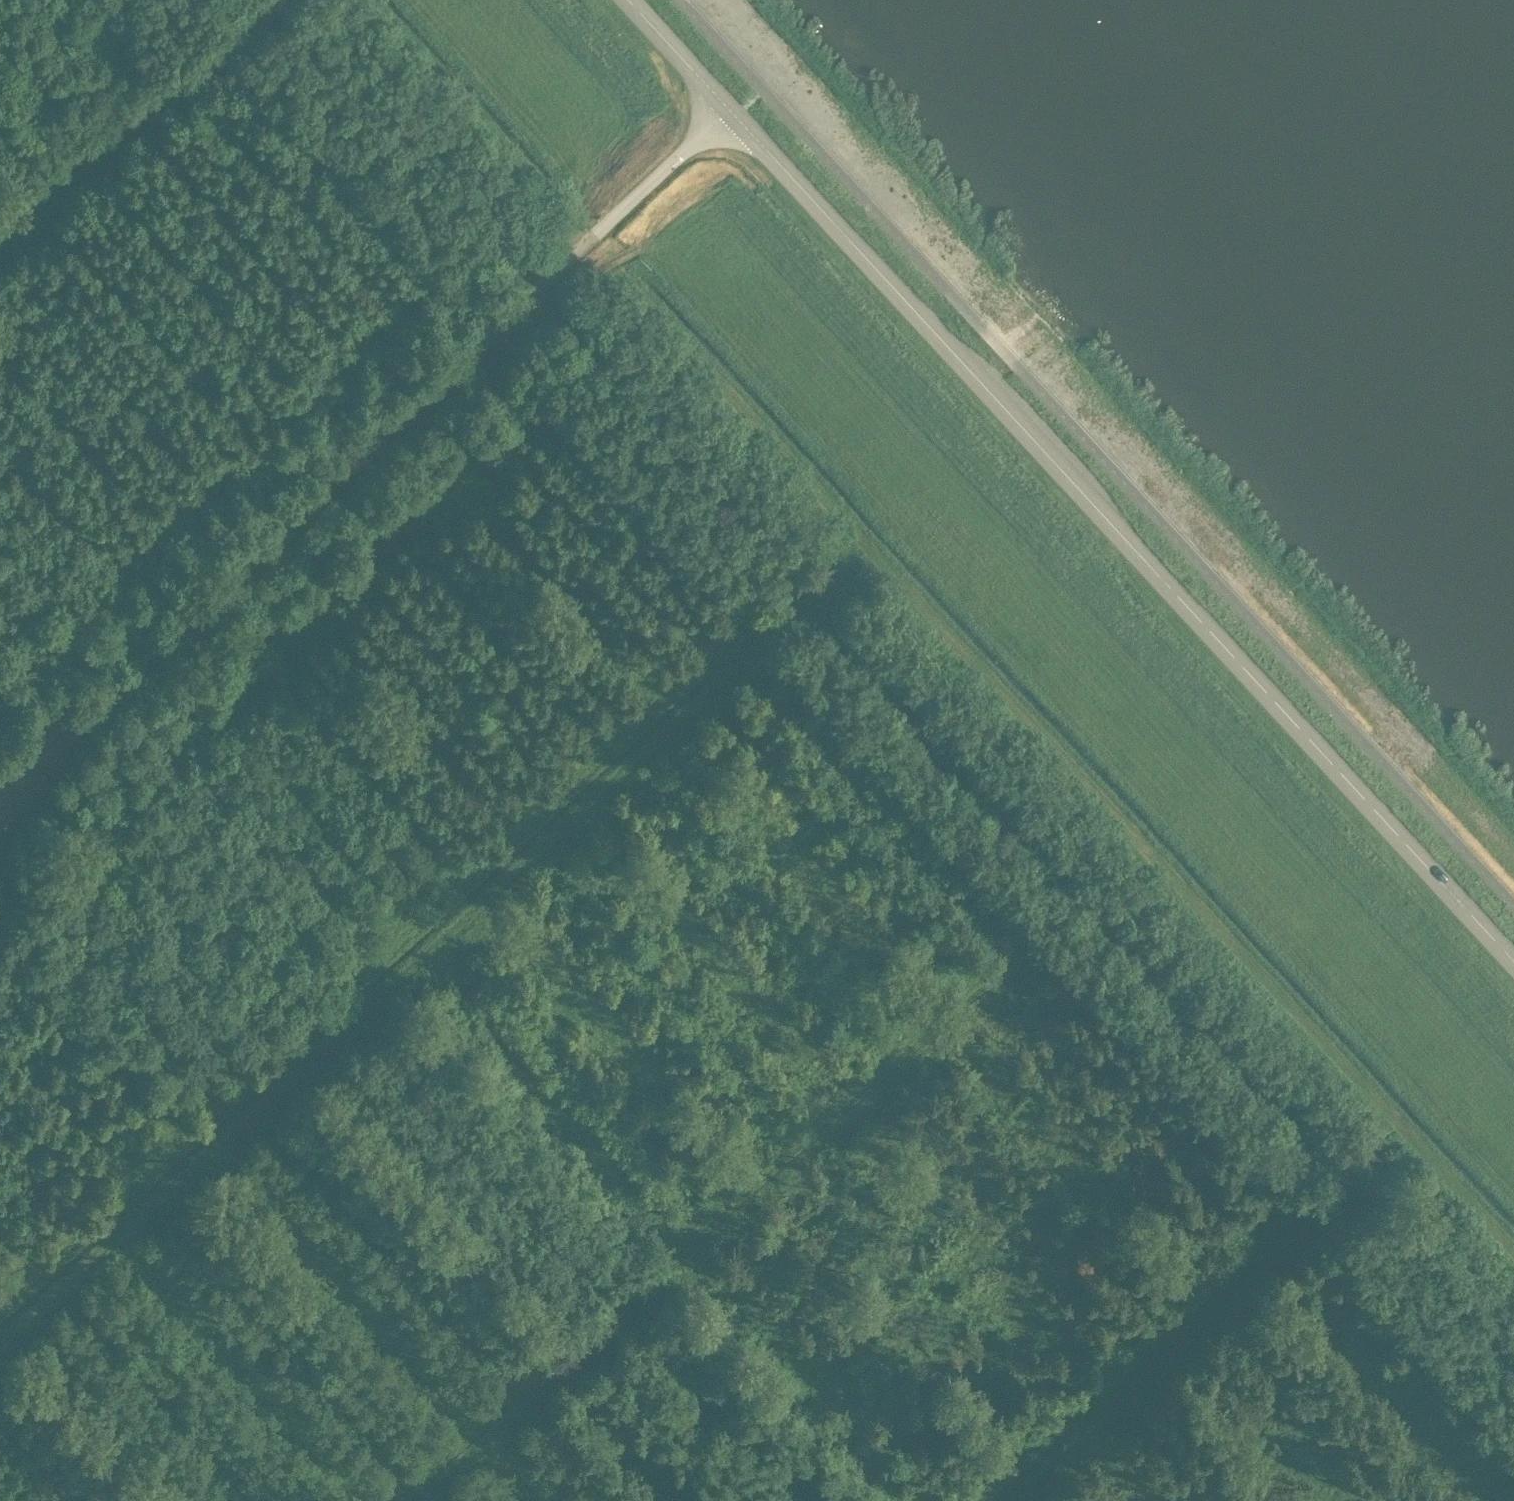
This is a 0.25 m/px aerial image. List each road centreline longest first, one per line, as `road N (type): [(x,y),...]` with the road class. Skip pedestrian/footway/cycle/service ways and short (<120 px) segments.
road 1 (tertiary): [(728,107),(1513,959)]
road 2 (track): [(0,785),(591,233)]
road 3 (track): [(647,242),(528,316),(494,328),(515,277),(580,177)]
road 4 (unclassified): [(591,233),(728,107)]
road 5 (tertiary): [(629,0),(728,107)]

